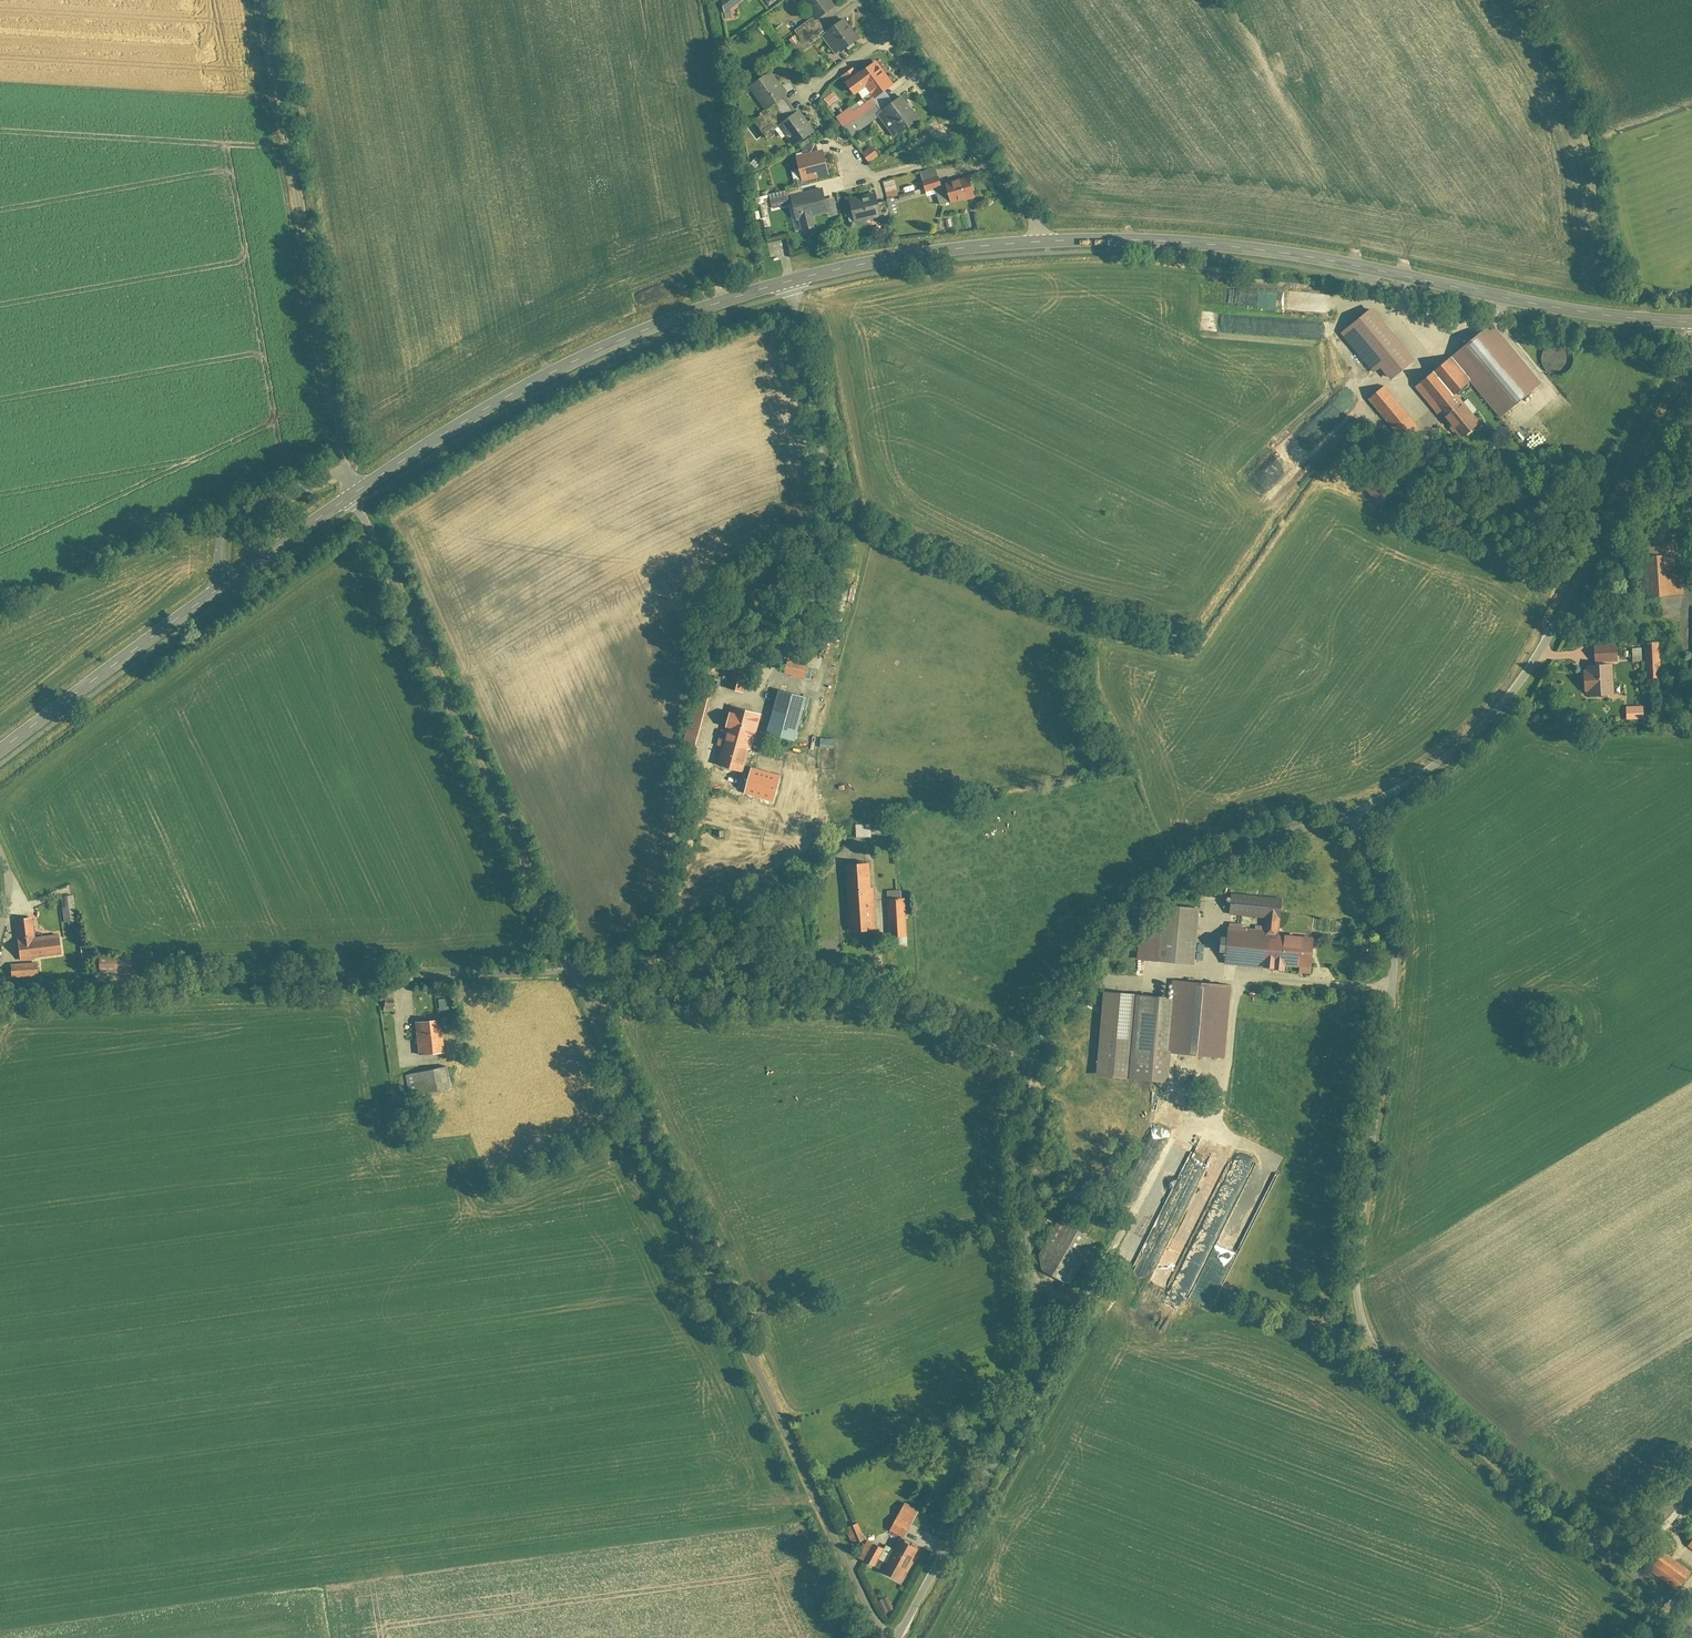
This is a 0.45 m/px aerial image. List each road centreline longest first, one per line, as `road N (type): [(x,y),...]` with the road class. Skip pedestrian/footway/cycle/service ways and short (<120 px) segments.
road 1 (residential): [(901,1637),(1038,1375),(1017,1169),(1028,1057),(1082,955),(1189,857),(1350,822)]
road 2 (residential): [(1691,1601),(1415,1369),(1363,1275),(1401,936),(1350,822)]
road 3 (tertiary): [(354,497),(490,405),(629,329),(822,273),(939,251),(1051,242)]
road 4 (unclassified): [(890,1637),(878,1627),(568,972)]
road 5 (tertiary): [(1051,242),(1254,251),(1554,309),(1691,323)]
road 6 (residential): [(0,987),(568,972)]
road 7 (residential): [(1350,822),(1458,759),(1539,658),(1691,387)]
road 8 (unclassified): [(568,972),(377,533),(354,497)]
road 9 (unclassified): [(354,497),(269,0)]
road 10 (tertiary): [(0,750),(354,497)]
road 11 (track): [(791,282),(833,511),(765,678)]
road 12 (track): [(880,941),(844,968),(568,972)]
road 13 (unclassified): [(857,0),(1051,242)]

